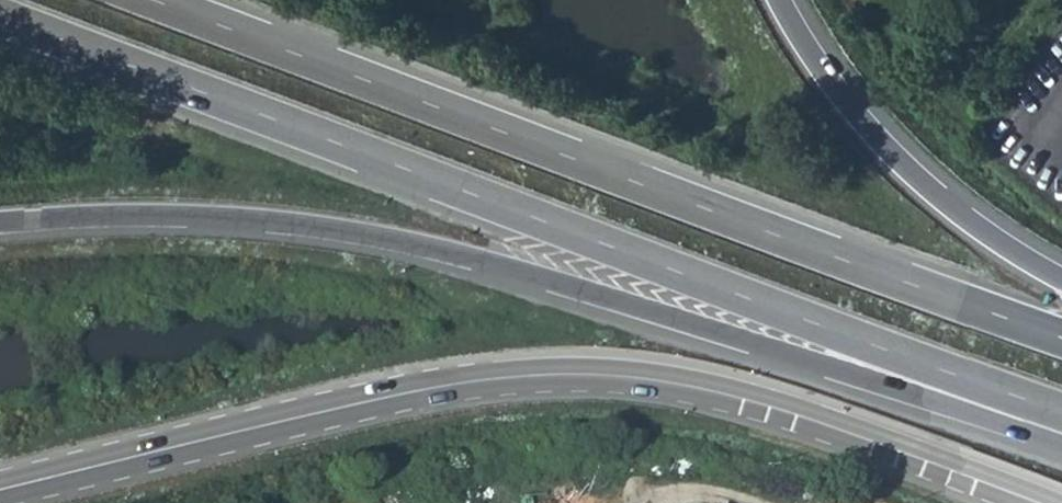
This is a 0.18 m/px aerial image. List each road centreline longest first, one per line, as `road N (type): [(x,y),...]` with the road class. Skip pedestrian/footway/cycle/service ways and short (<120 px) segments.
road 1 (trunk): [(0,16),(1061,412)]
road 2 (trunk): [(0,222),(241,219),(399,240),(628,303),(1061,442)]
road 3 (tertiary): [(1031,502),(769,411),(598,379),(484,384),(331,406),(0,489)]
road 4 (trunk): [(1061,338),(154,0)]
road 5 (trunk): [(1061,283),(936,196),(822,61),(790,0)]

